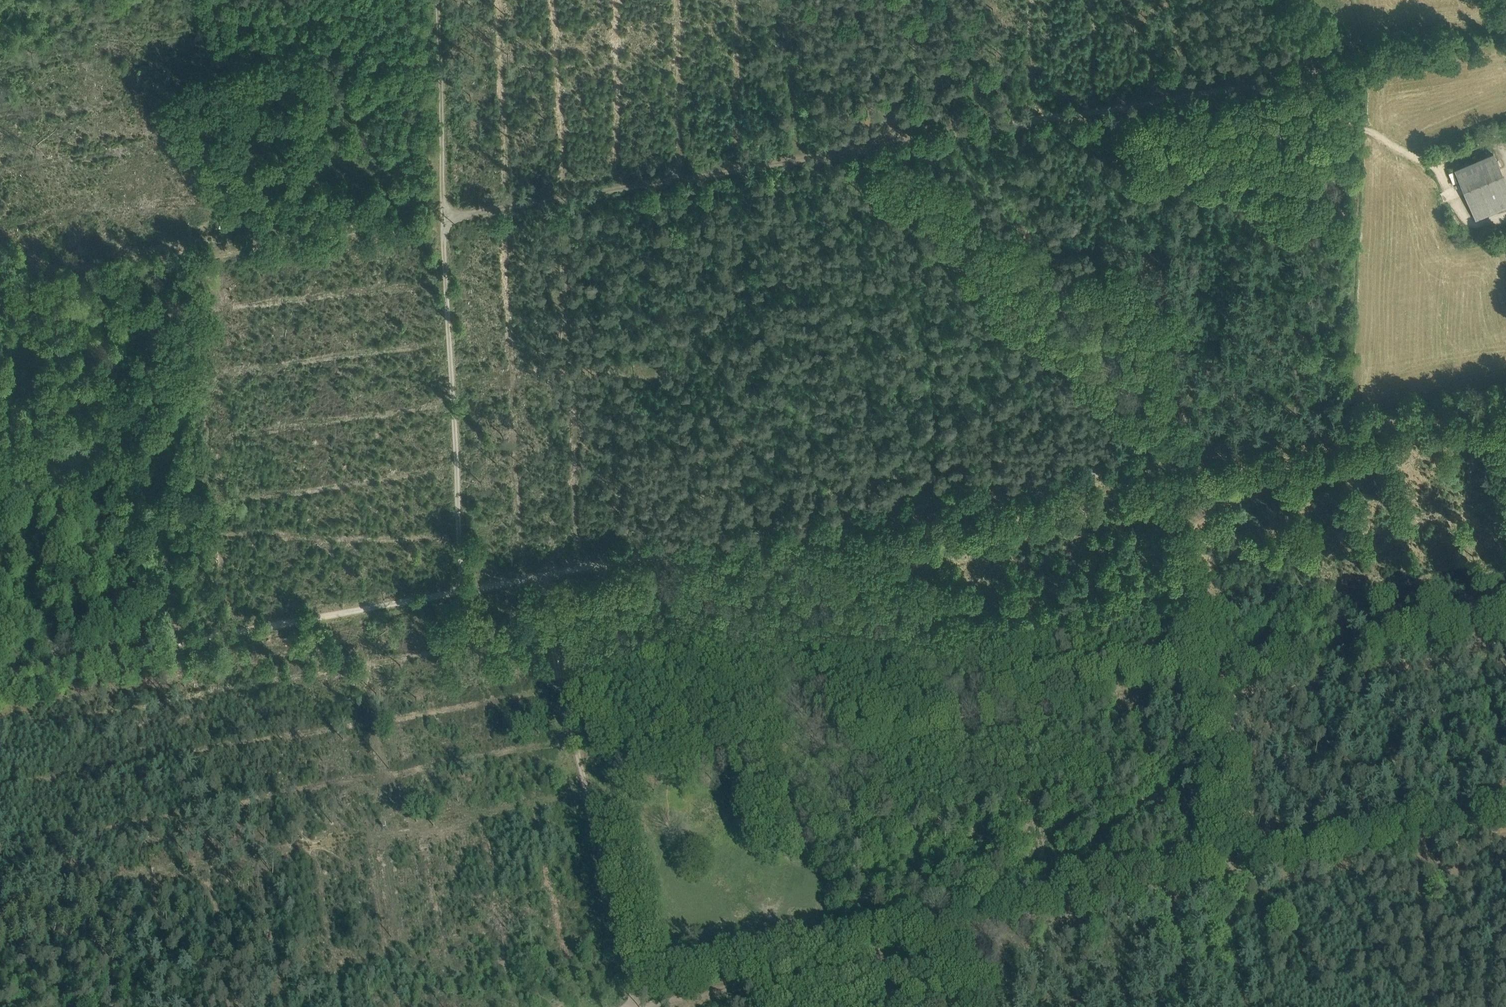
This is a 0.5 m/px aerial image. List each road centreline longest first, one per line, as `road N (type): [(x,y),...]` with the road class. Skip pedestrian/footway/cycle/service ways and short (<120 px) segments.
road 1 (track): [(1505,399),(0,674)]
road 2 (track): [(1233,881),(643,1006)]
road 3 (track): [(436,0),(465,589)]
road 4 (track): [(525,578),(638,1006)]

